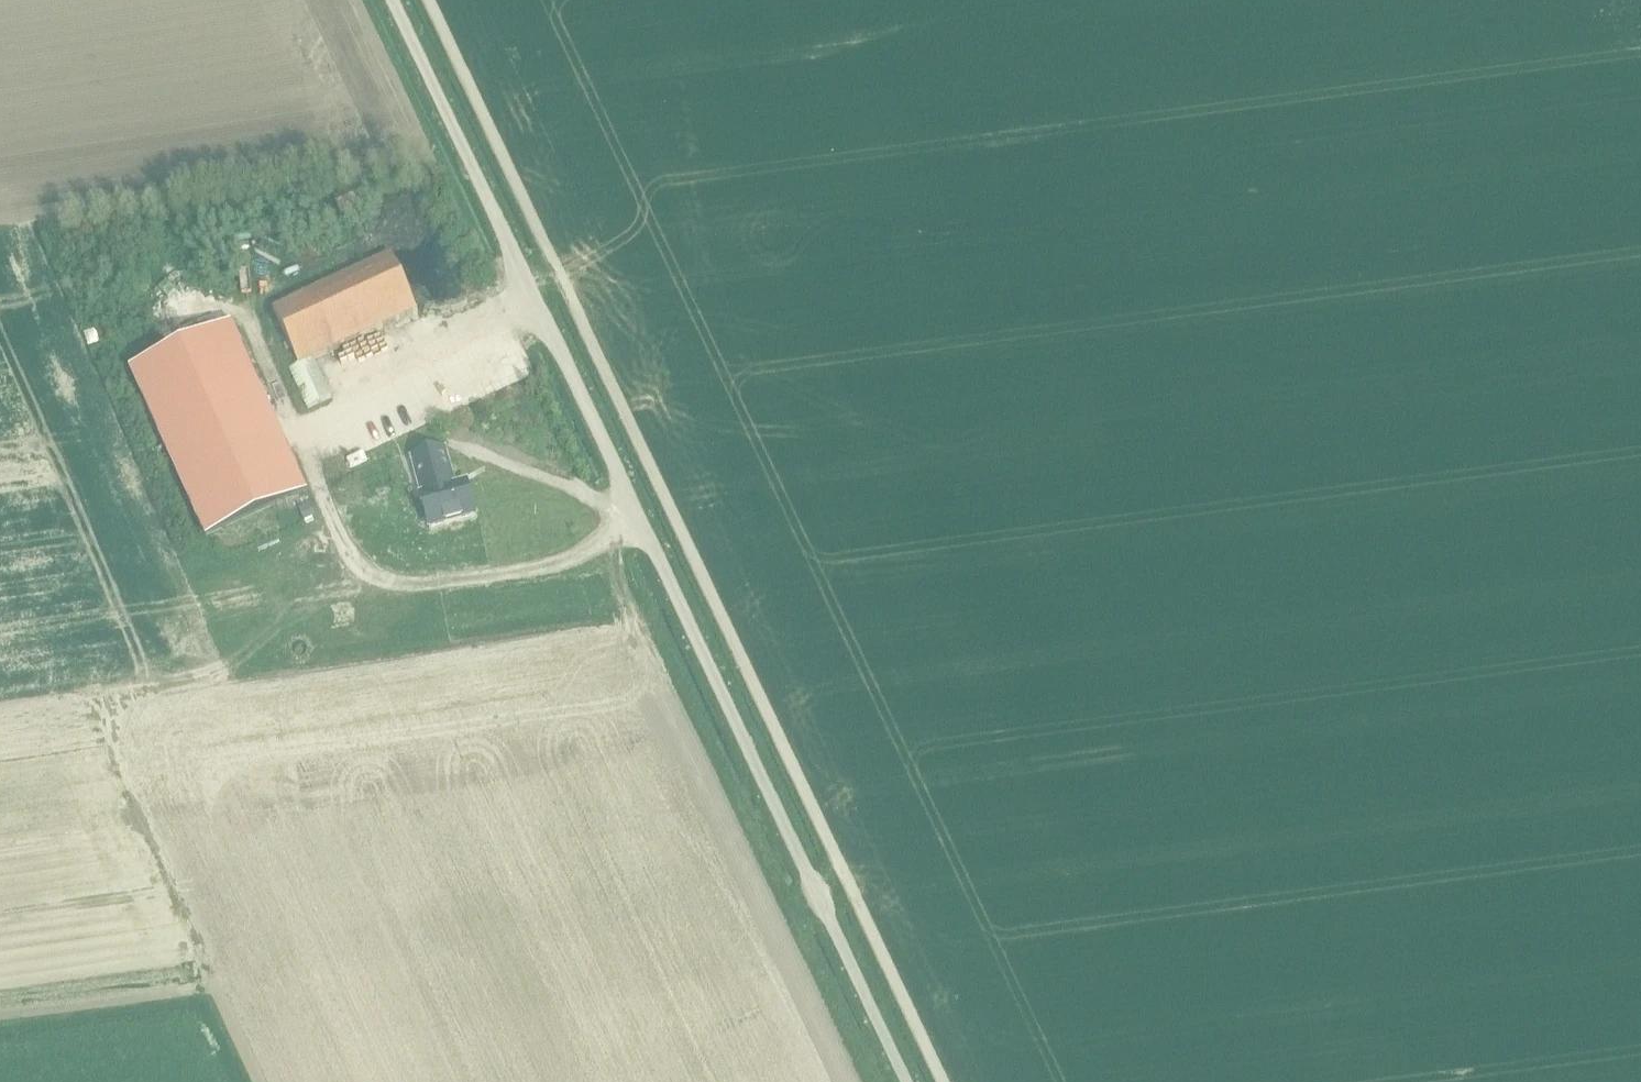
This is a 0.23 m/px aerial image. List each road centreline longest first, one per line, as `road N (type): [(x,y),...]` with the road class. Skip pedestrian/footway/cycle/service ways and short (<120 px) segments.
road 1 (unclassified): [(909,1081),(400,0)]

